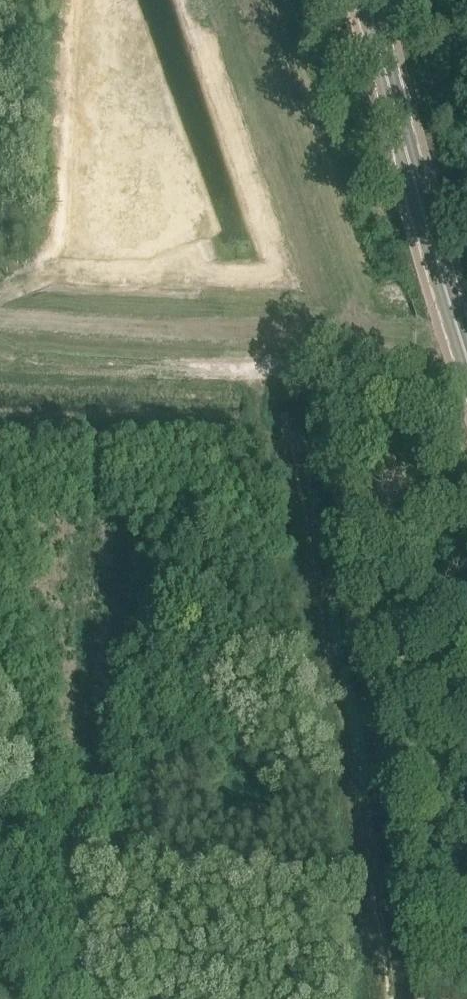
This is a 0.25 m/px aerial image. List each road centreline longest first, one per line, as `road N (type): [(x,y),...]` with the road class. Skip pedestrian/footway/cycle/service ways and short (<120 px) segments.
road 1 (tertiary): [(466,359),(368,0)]

